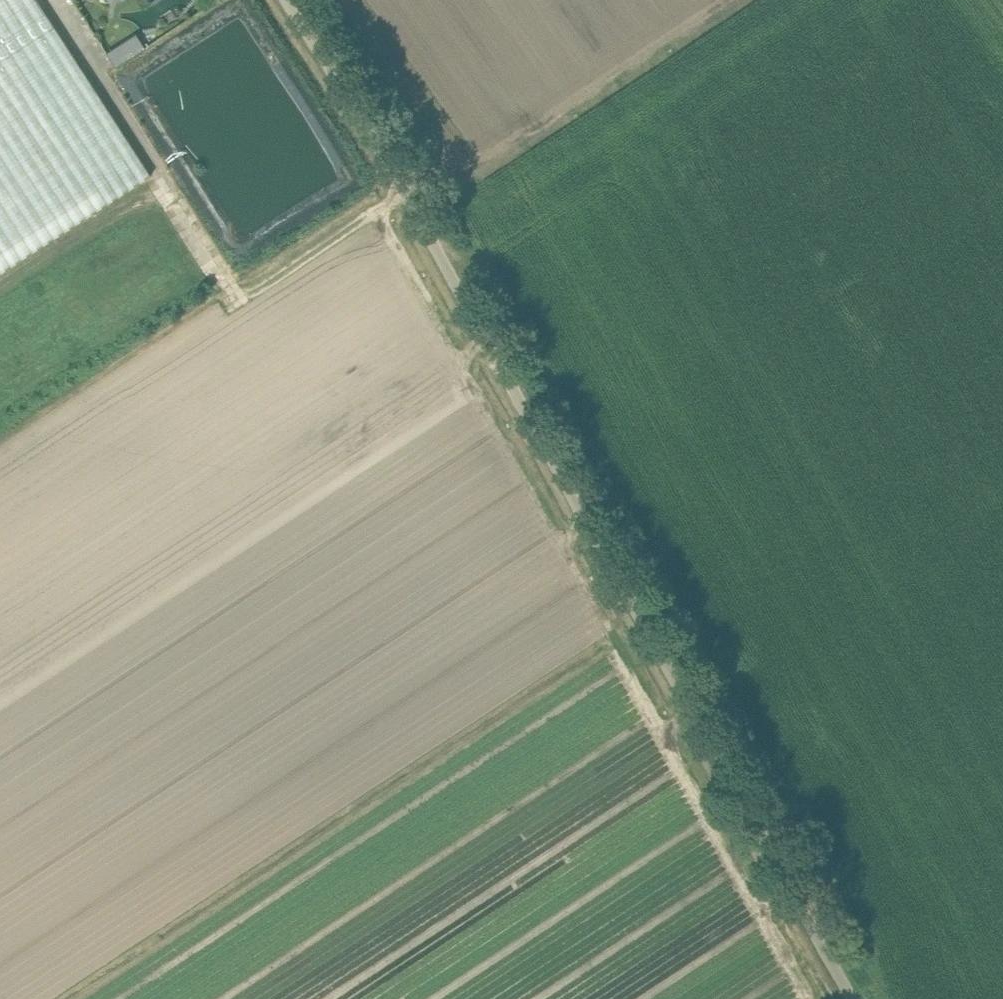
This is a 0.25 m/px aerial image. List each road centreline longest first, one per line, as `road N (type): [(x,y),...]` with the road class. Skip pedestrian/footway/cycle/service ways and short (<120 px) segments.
road 1 (unclassified): [(855,998),(373,130),(287,0)]

